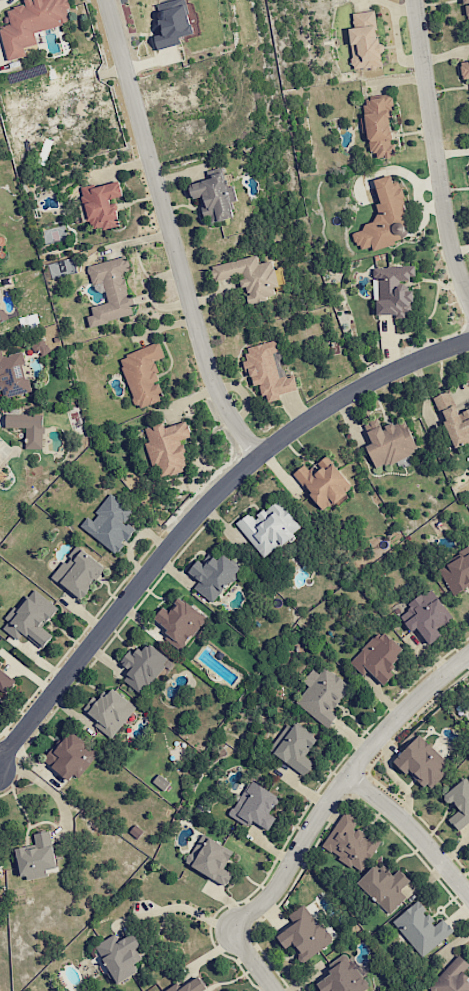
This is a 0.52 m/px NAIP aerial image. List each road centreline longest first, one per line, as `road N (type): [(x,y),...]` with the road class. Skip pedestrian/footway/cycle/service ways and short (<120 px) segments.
road 1 (residential): [(468,340),(368,381),(258,454),(173,536),(0,753)]
road 2 (residential): [(258,454),(211,379),(106,0)]
road 3 (residential): [(468,653),(372,743),(280,882),(230,929),(275,990)]
road 4 (residential): [(468,302),(447,228),(413,0)]
road 5 (residential): [(468,896),(402,817),(349,774)]

